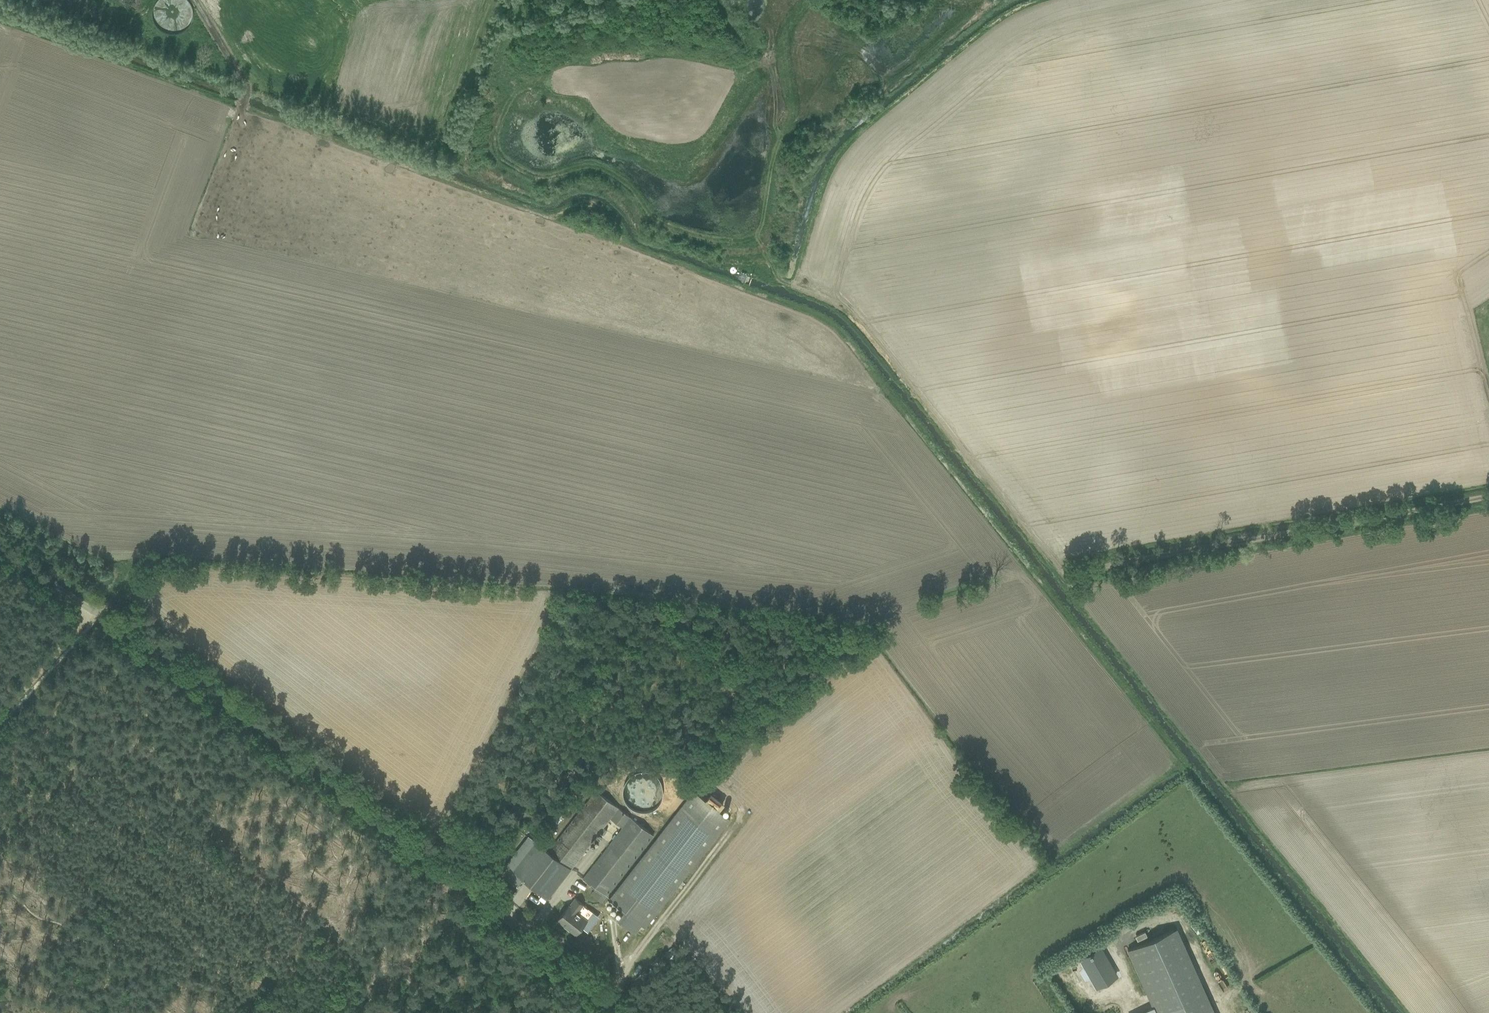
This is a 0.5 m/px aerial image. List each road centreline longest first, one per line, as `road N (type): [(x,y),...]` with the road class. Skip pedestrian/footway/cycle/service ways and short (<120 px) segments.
road 1 (unclassified): [(618,1012),(592,984),(322,774),(160,654),(0,554)]
road 2 (track): [(349,1012),(479,897)]
road 3 (track): [(92,612),(0,712)]

